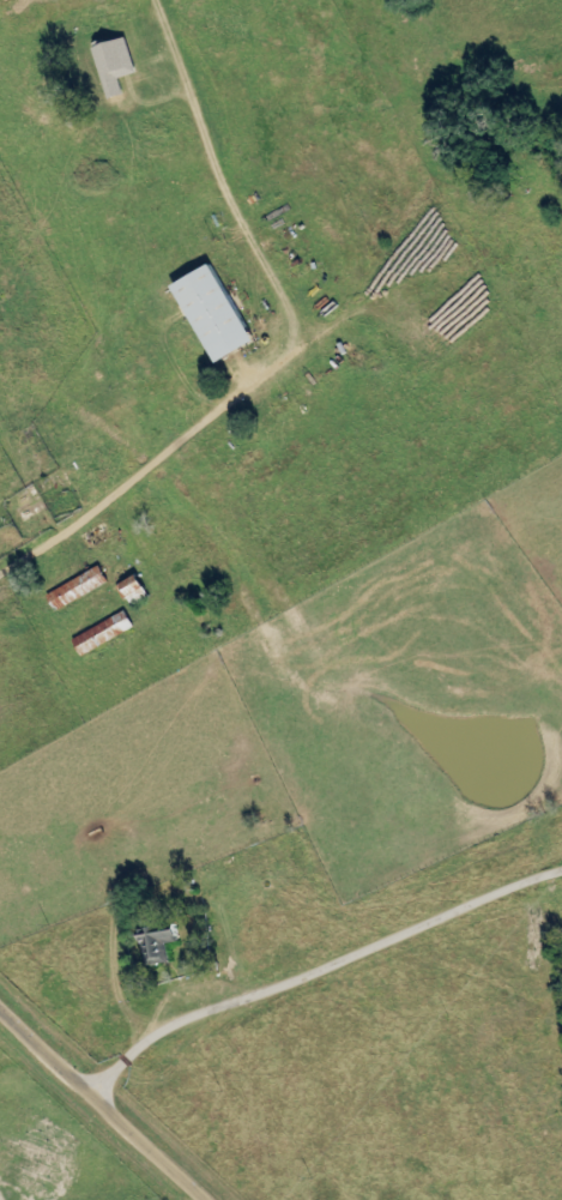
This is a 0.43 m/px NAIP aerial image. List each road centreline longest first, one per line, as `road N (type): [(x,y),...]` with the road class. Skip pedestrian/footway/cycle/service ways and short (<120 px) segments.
road 1 (residential): [(0,576),(155,475),(373,272),(400,126),(449,0)]
road 2 (residential): [(102,1081),(159,1027),(561,868)]
road 3 (residential): [(215,1199),(145,1136),(102,1081),(65,1066),(0,1004)]
road 4 (residential): [(436,31),(484,14),(561,28)]

